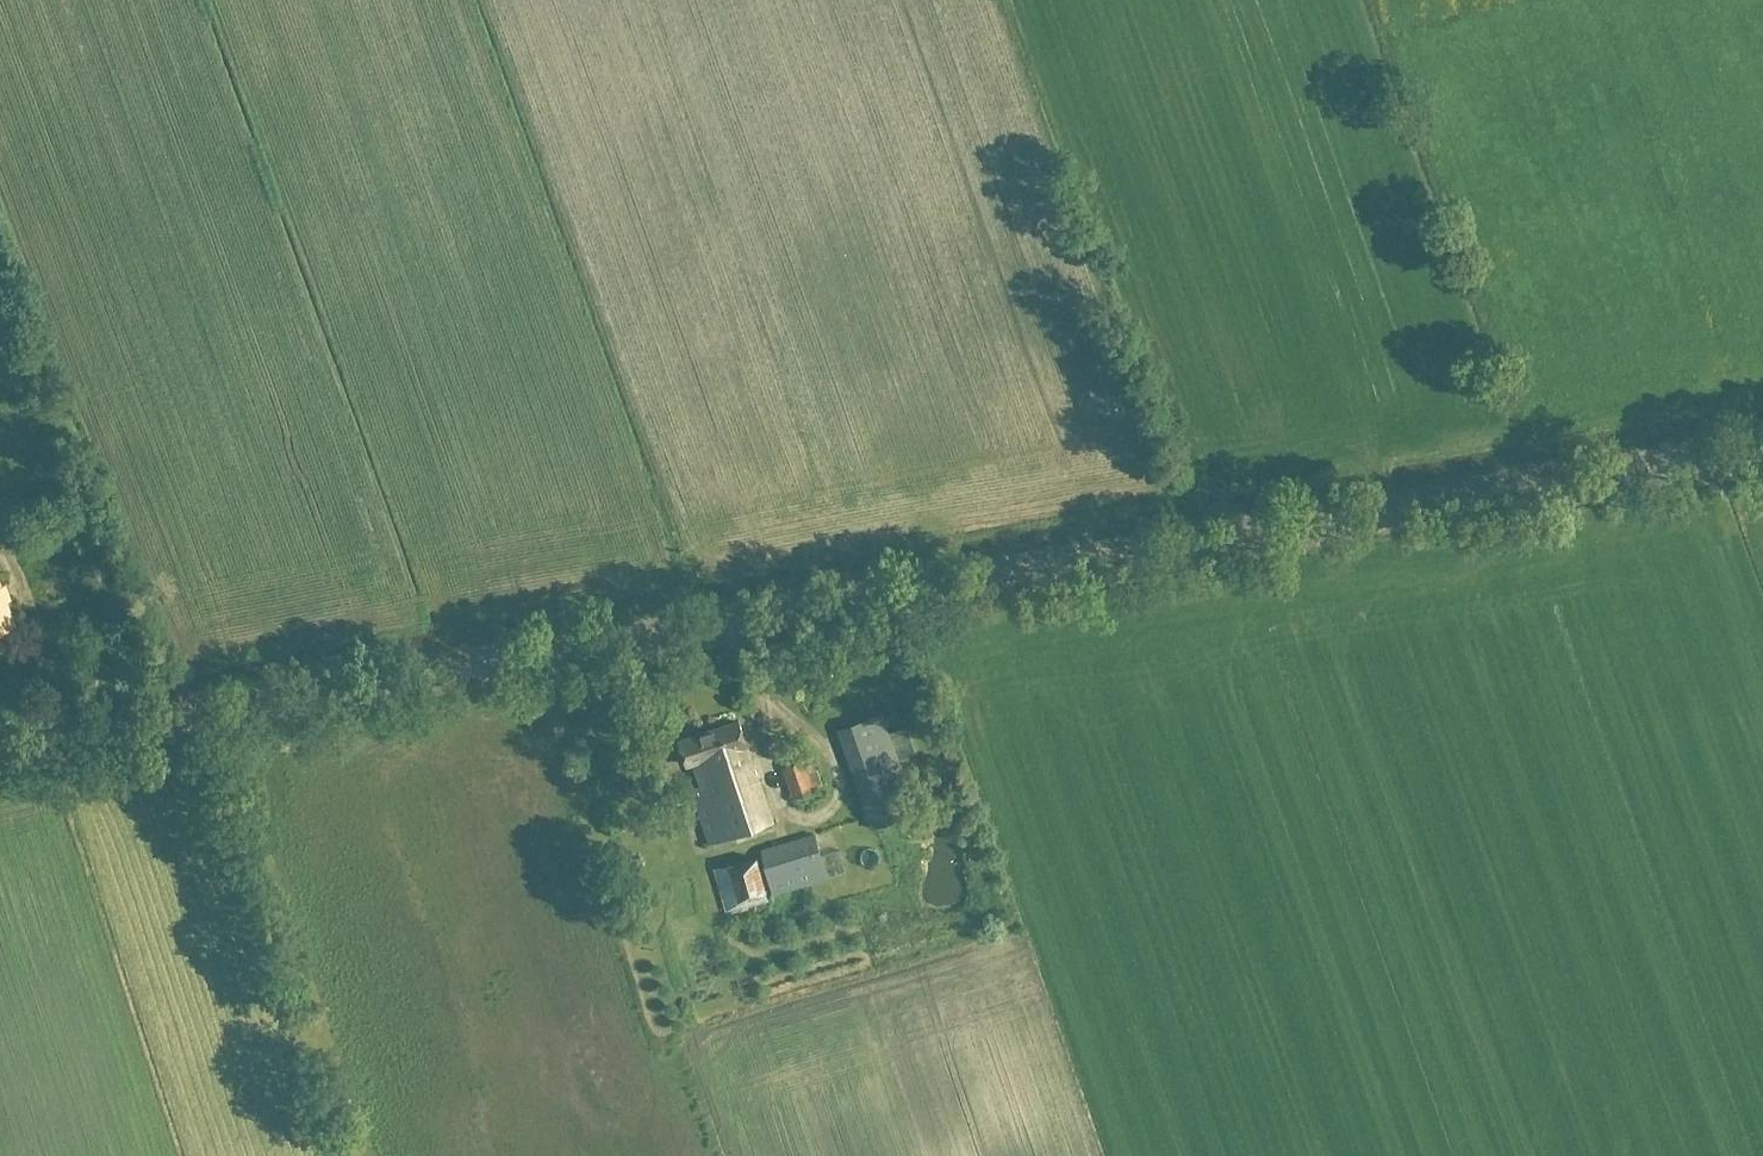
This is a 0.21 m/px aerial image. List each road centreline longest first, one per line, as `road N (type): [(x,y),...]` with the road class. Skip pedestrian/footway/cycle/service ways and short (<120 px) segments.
road 1 (unclassified): [(0,760),(1762,450)]

